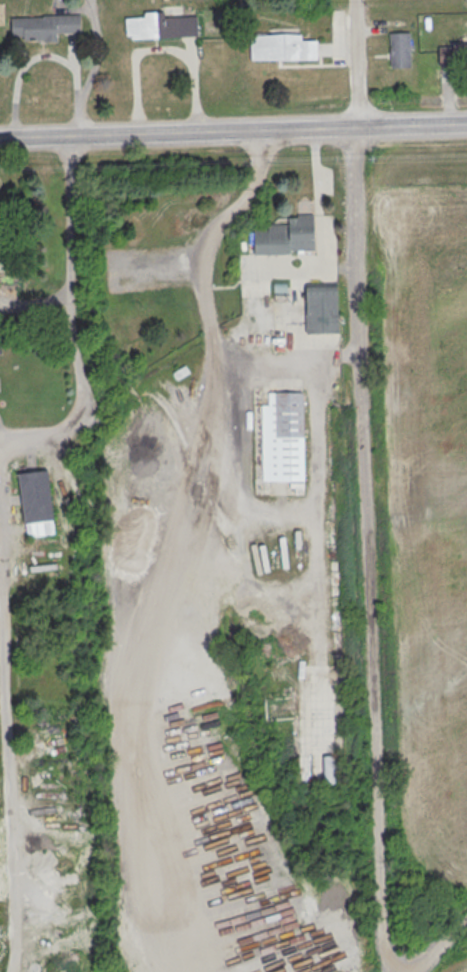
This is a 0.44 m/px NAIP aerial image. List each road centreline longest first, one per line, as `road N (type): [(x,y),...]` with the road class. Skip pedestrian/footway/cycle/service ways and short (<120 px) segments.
road 1 (residential): [(363,408),(384,971)]
road 2 (secondary): [(466,124),(0,138)]
road 3 (residential): [(354,128),(363,408)]
road 4 (residential): [(354,128),(355,0)]

